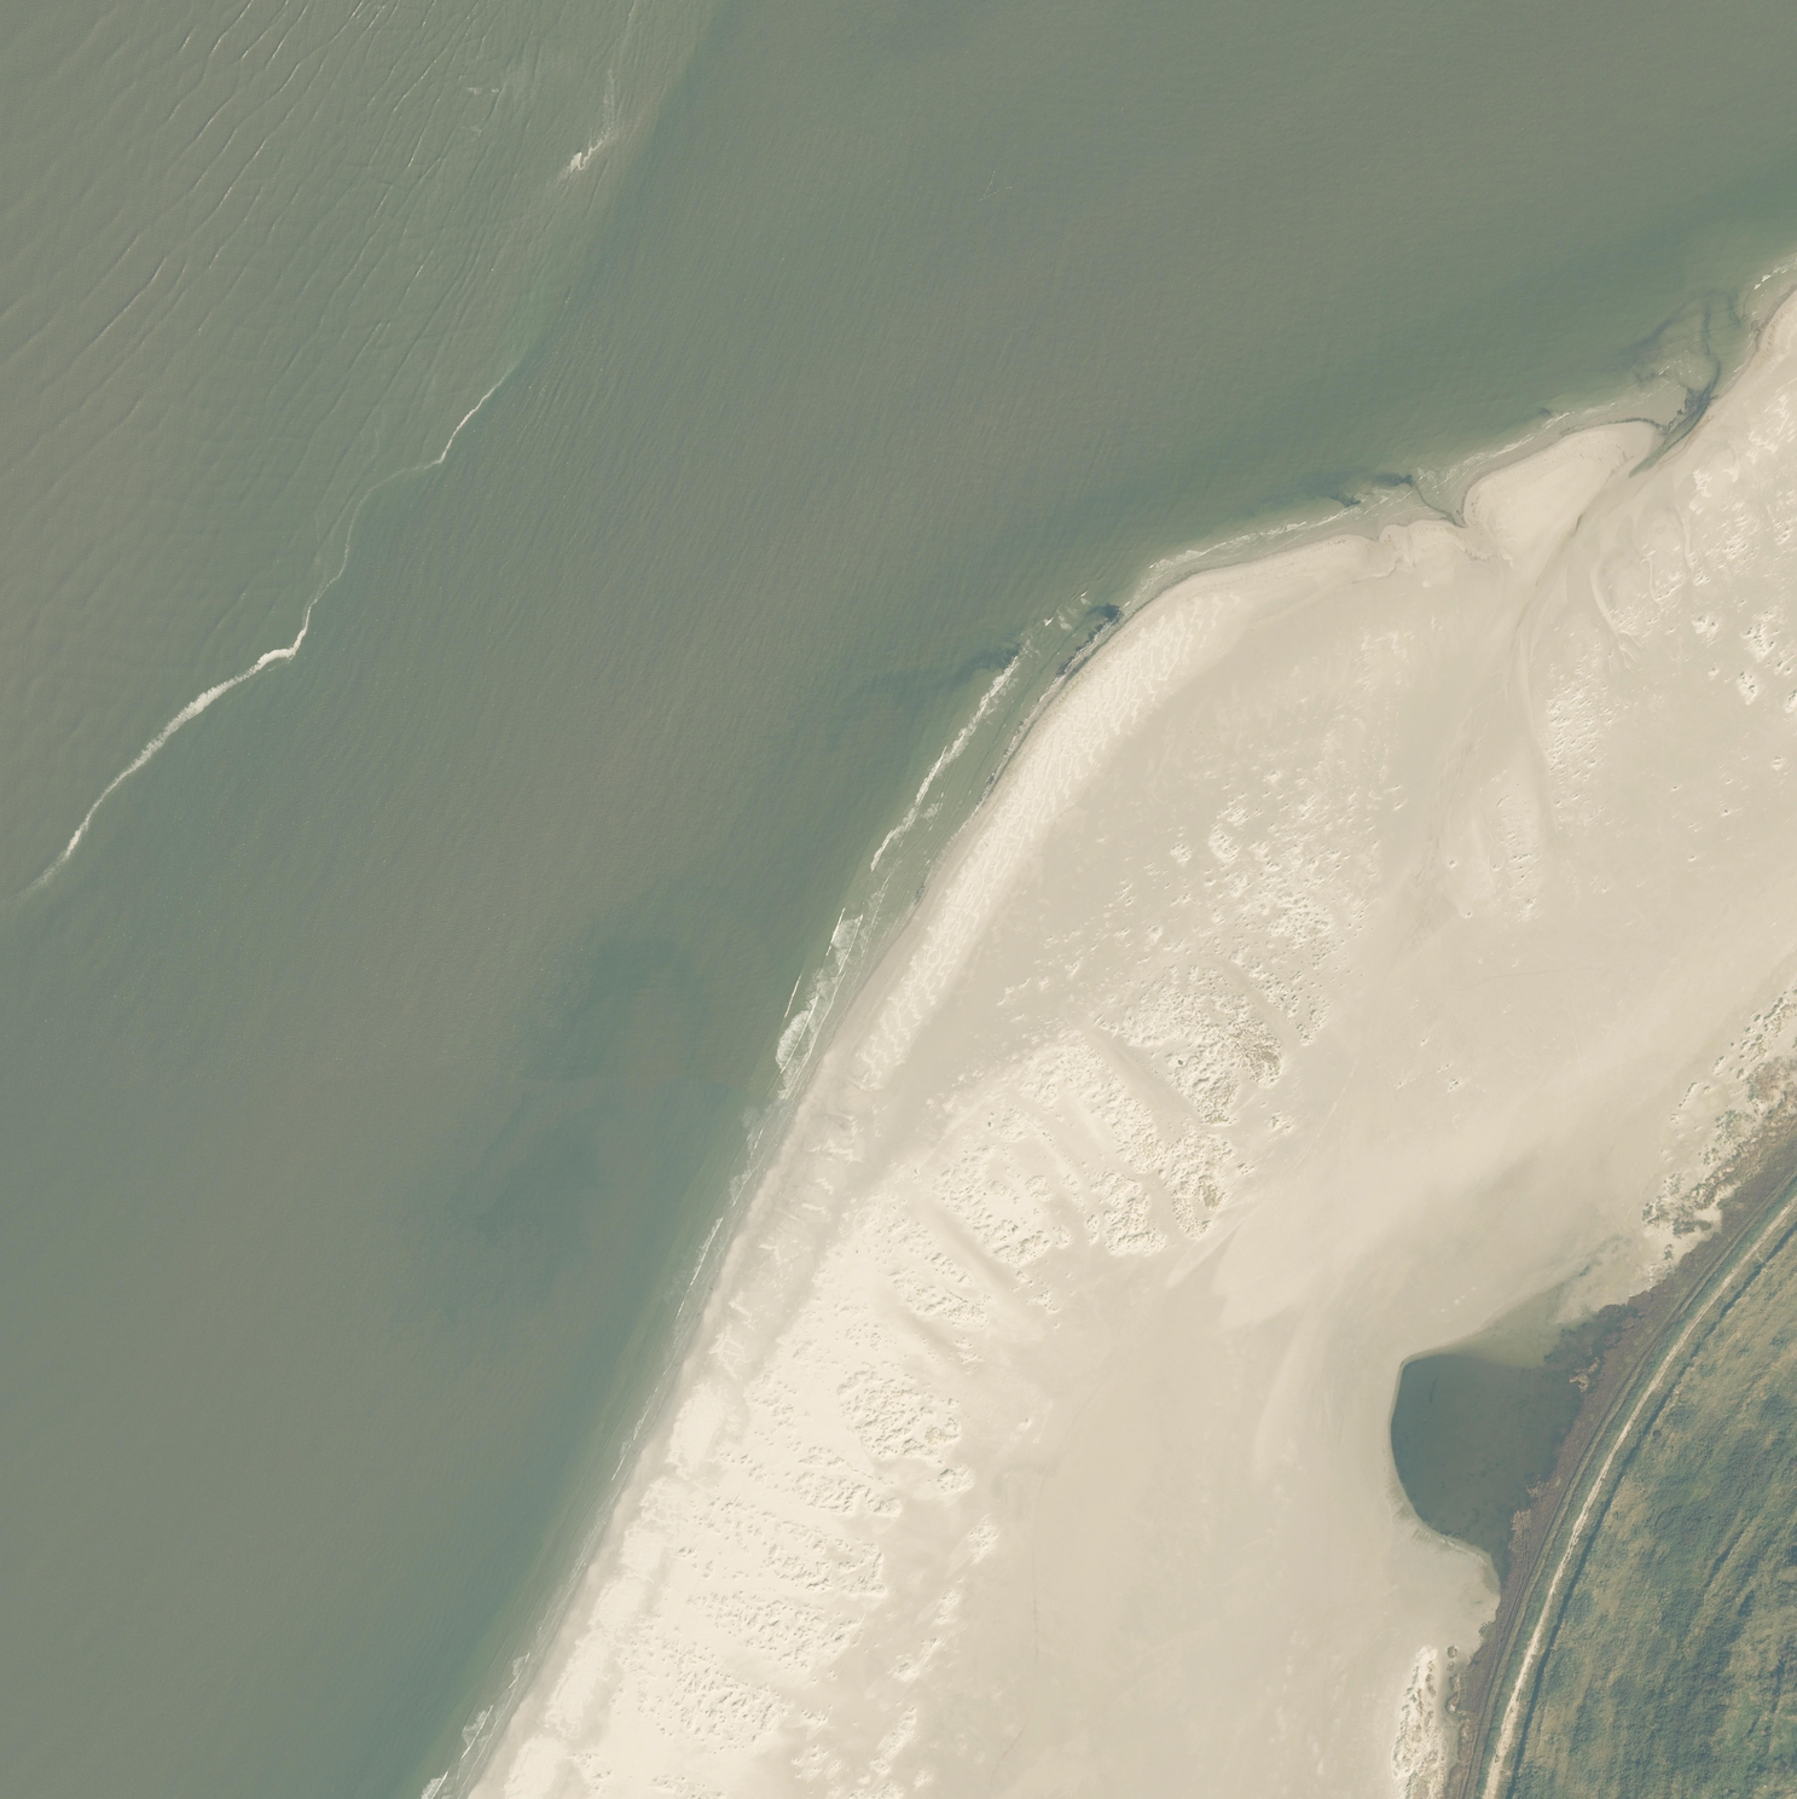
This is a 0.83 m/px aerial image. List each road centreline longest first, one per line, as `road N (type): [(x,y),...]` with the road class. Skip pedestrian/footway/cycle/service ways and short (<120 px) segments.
road 1 (track): [(1463,1798),(1515,1613),(1591,1439),(1684,1301),(1796,1170)]
road 2 (track): [(1486,1798),(1513,1693),(1602,1471),(1699,1313),(1796,1197)]

